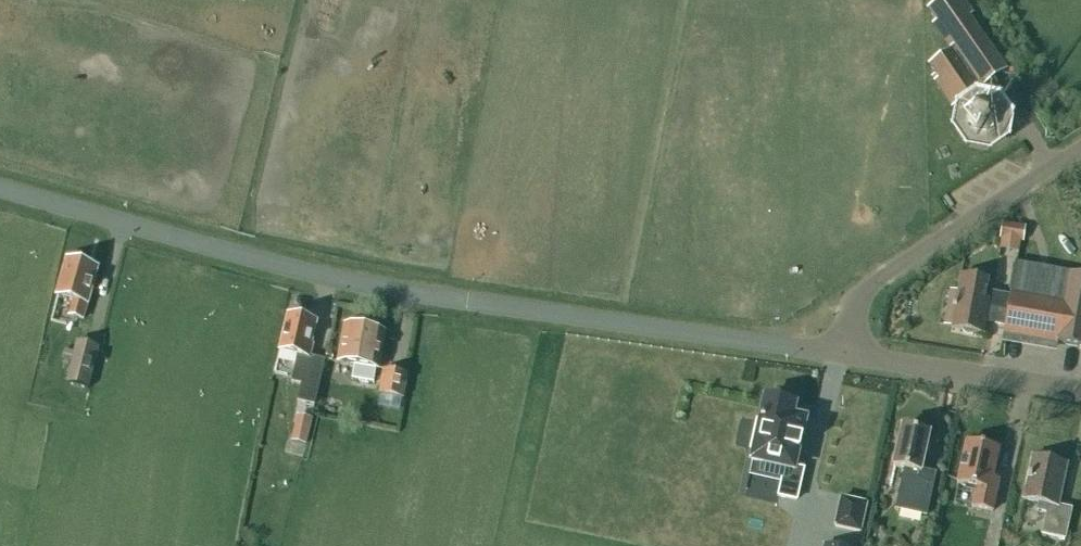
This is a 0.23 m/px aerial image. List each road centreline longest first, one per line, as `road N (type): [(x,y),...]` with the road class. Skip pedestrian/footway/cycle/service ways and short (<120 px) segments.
road 1 (unclassified): [(0,189),(348,282),(848,357)]
road 2 (residential): [(848,357),(855,308),(873,284),(1080,149)]
road 3 (unclassified): [(1080,392),(848,357)]

